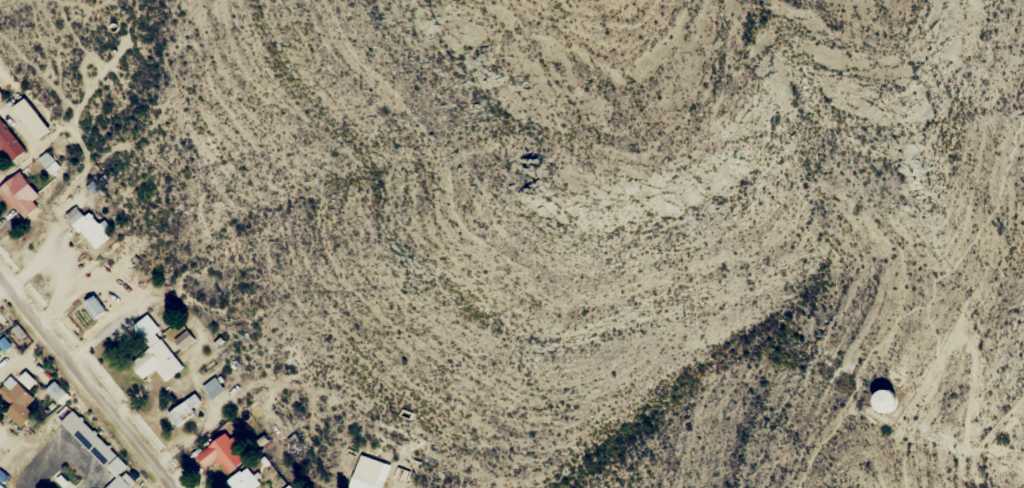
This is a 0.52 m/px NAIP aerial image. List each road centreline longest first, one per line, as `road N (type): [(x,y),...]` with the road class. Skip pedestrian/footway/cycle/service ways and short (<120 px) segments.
road 1 (residential): [(167,487),(0,277)]

